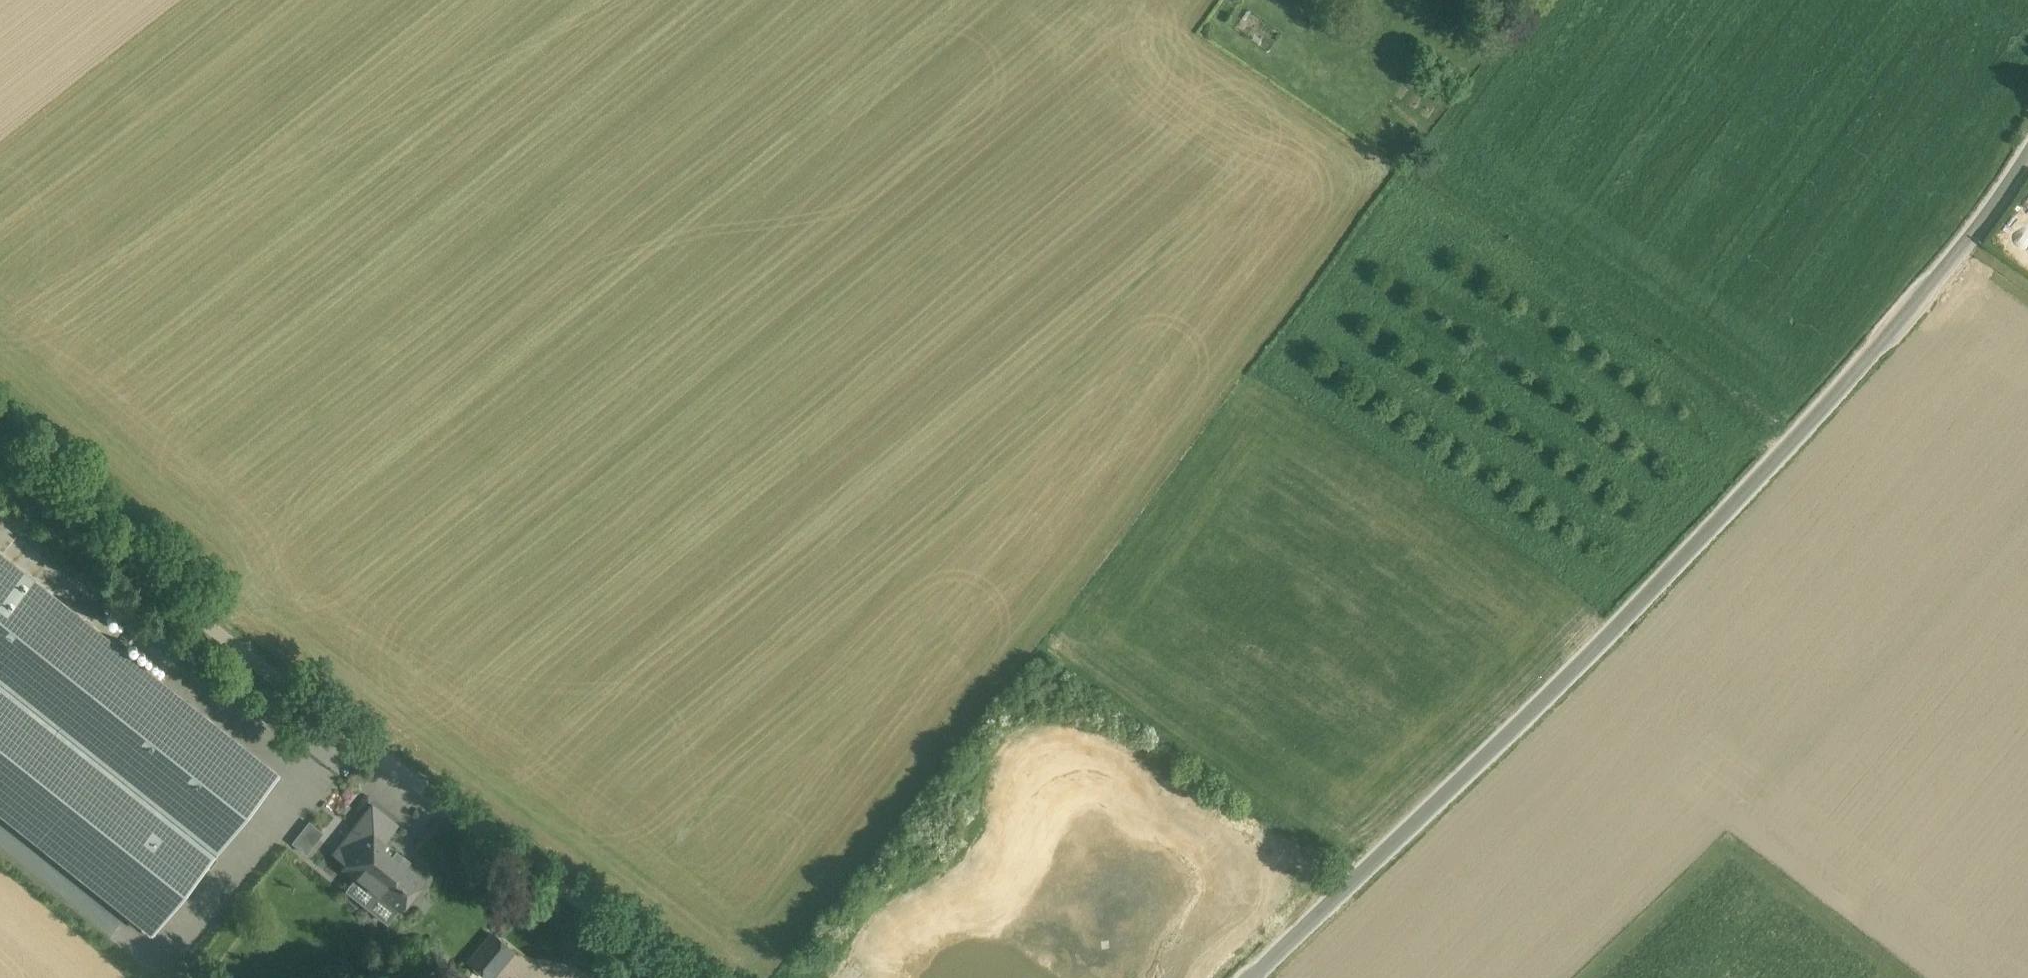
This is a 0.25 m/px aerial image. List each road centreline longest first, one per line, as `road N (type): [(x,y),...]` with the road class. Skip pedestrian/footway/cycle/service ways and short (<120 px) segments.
road 1 (unclassified): [(1261,977),(1694,553),(1937,277),(2027,153)]
road 2 (unclassified): [(678,976),(266,673),(0,440)]

